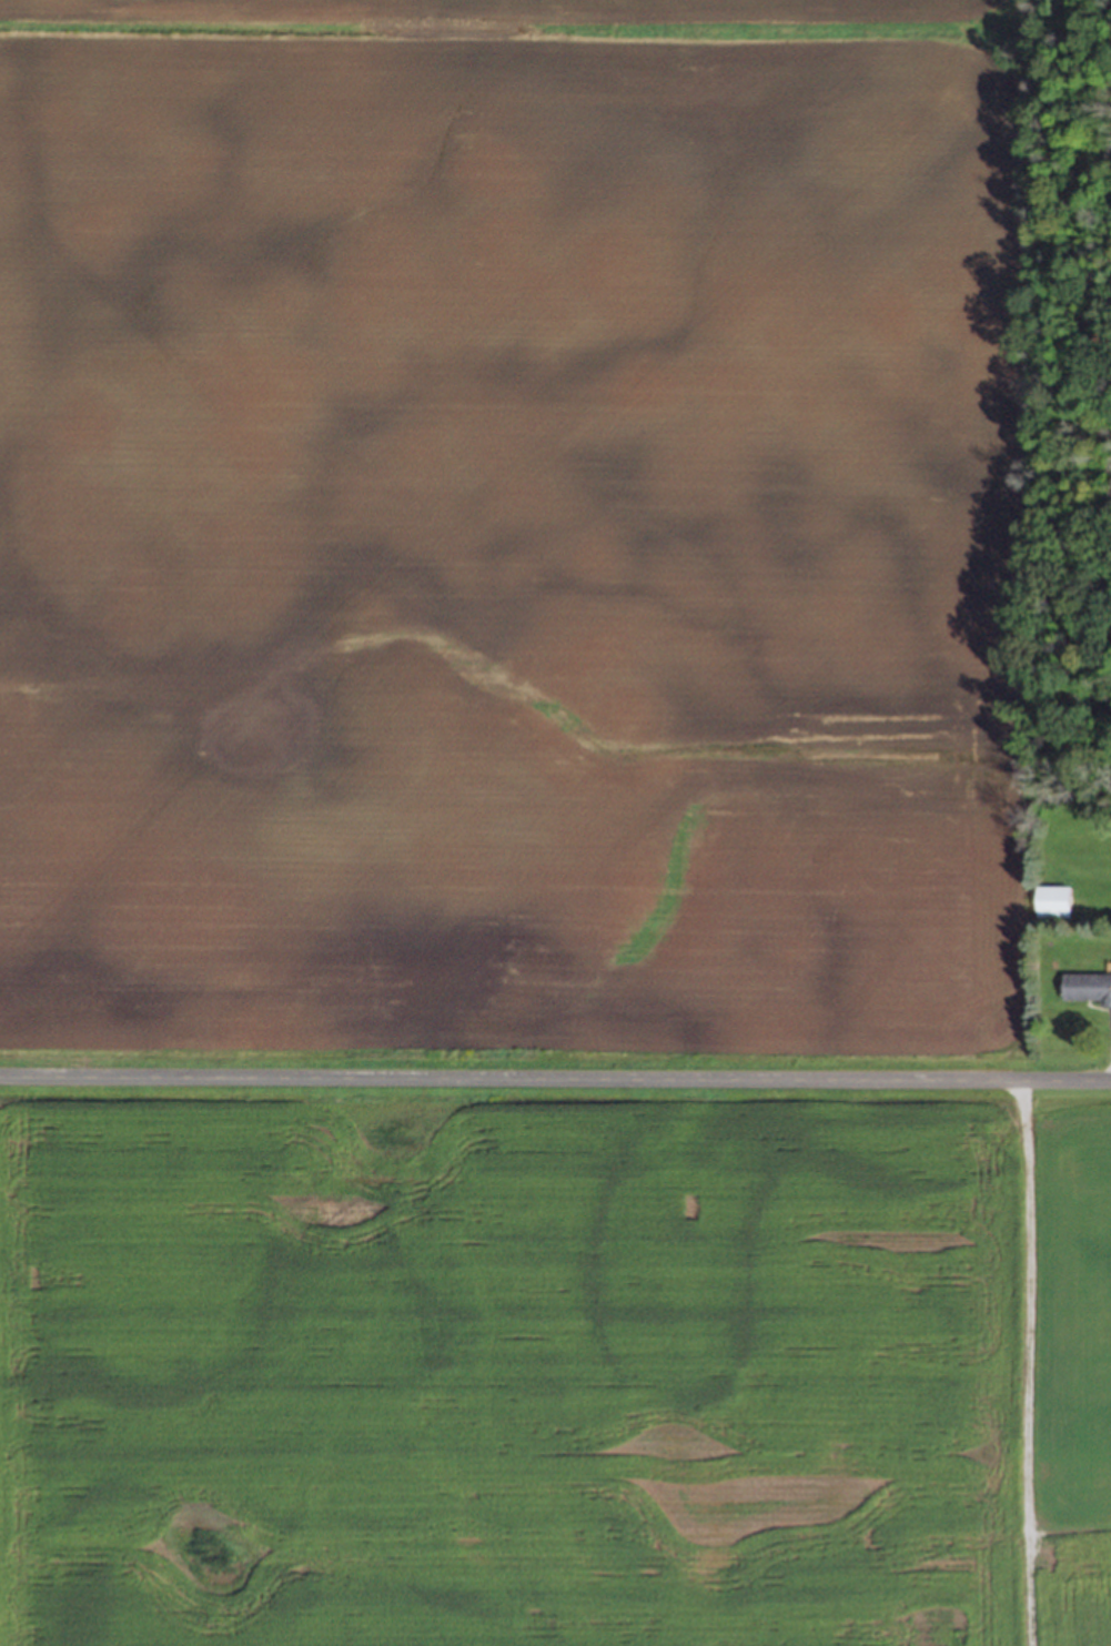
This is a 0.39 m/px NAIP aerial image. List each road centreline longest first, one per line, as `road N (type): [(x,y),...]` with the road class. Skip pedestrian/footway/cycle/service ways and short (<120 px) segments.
road 1 (residential): [(0,1078),(1110,1083)]

